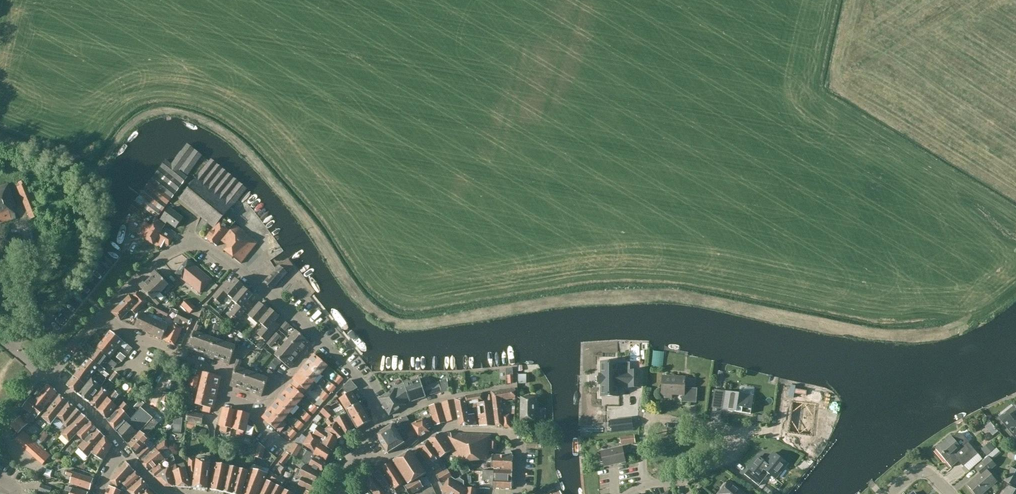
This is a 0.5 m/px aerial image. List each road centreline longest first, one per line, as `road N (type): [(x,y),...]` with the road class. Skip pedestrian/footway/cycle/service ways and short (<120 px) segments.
road 1 (residential): [(321,340),(222,255),(195,243),(157,261),(101,316)]
road 2 (residential): [(643,484),(681,481),(734,457),(740,443),(725,428),(651,417),(644,423)]
road 3 (residential): [(412,445),(437,430),(515,434),(518,493)]
road 4 (residential): [(221,397),(225,374),(128,336),(101,316)]
road 5 (residential): [(515,386),(438,399),(398,416)]

